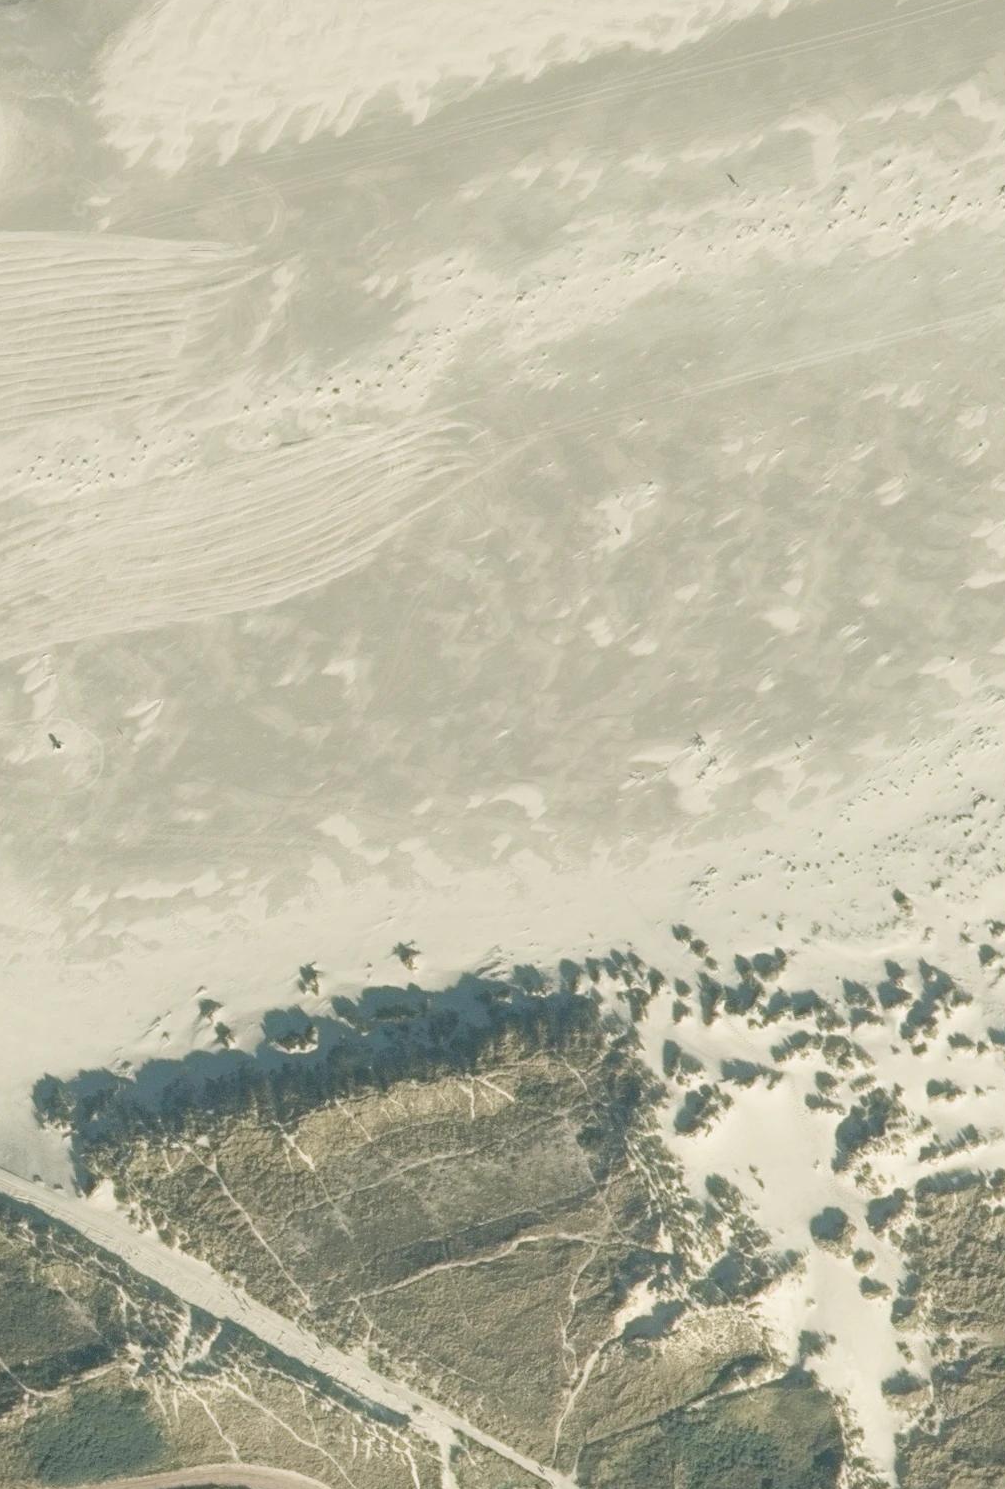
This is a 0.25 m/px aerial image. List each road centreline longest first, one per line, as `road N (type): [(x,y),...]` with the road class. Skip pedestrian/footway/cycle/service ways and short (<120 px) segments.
road 1 (track): [(562,1488),(65,1202),(0,1172)]
road 2 (track): [(298,1488),(244,1475),(105,1488)]

